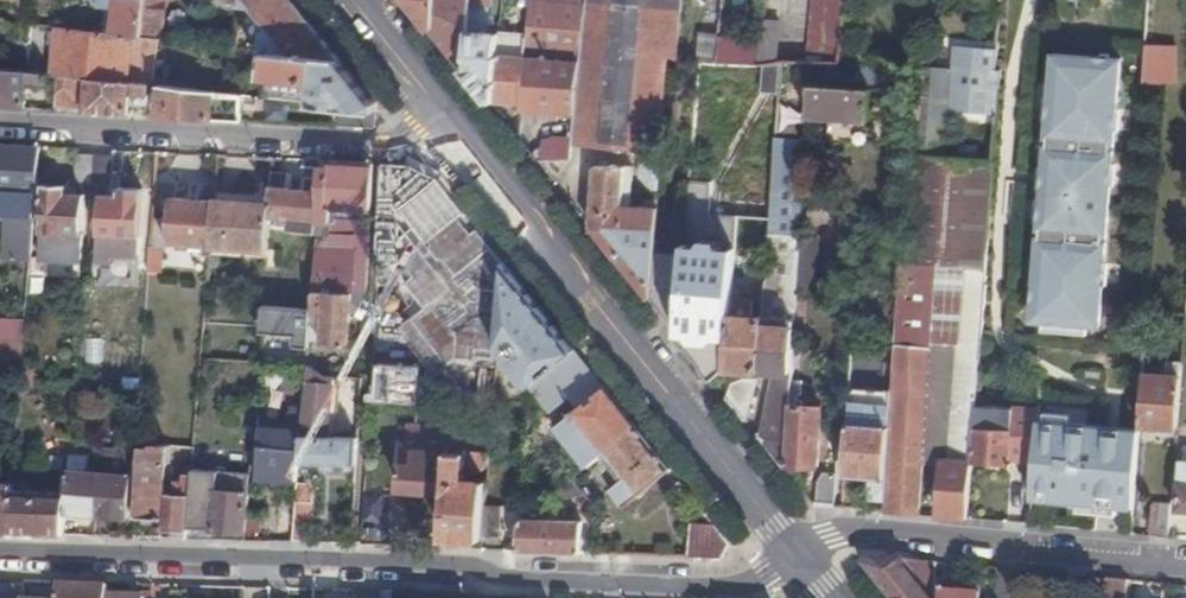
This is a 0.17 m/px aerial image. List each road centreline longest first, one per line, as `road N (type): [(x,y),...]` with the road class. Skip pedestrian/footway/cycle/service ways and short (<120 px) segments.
road 1 (residential): [(796,553),(744,583),(0,555)]
road 2 (residential): [(441,103),(796,553)]
road 3 (residential): [(0,124),(379,150),(441,103)]
road 4 (residential): [(1185,563),(853,531),(823,535),(796,553)]
road 5 (residential): [(358,0),(441,103)]

